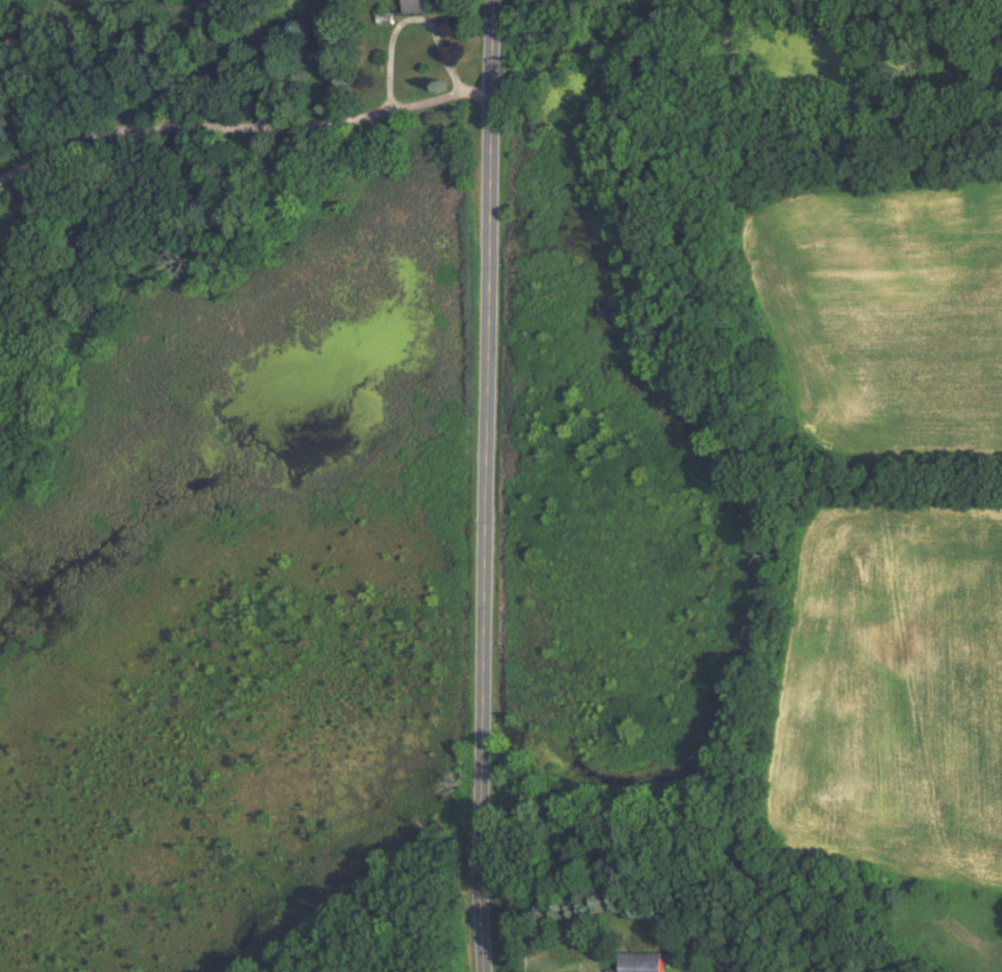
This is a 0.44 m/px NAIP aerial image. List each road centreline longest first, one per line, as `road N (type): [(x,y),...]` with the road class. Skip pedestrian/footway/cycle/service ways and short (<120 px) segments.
road 1 (tertiary): [(488,971),(495,0)]
road 2 (residential): [(494,101),(319,141),(185,132),(92,152),(0,186)]

